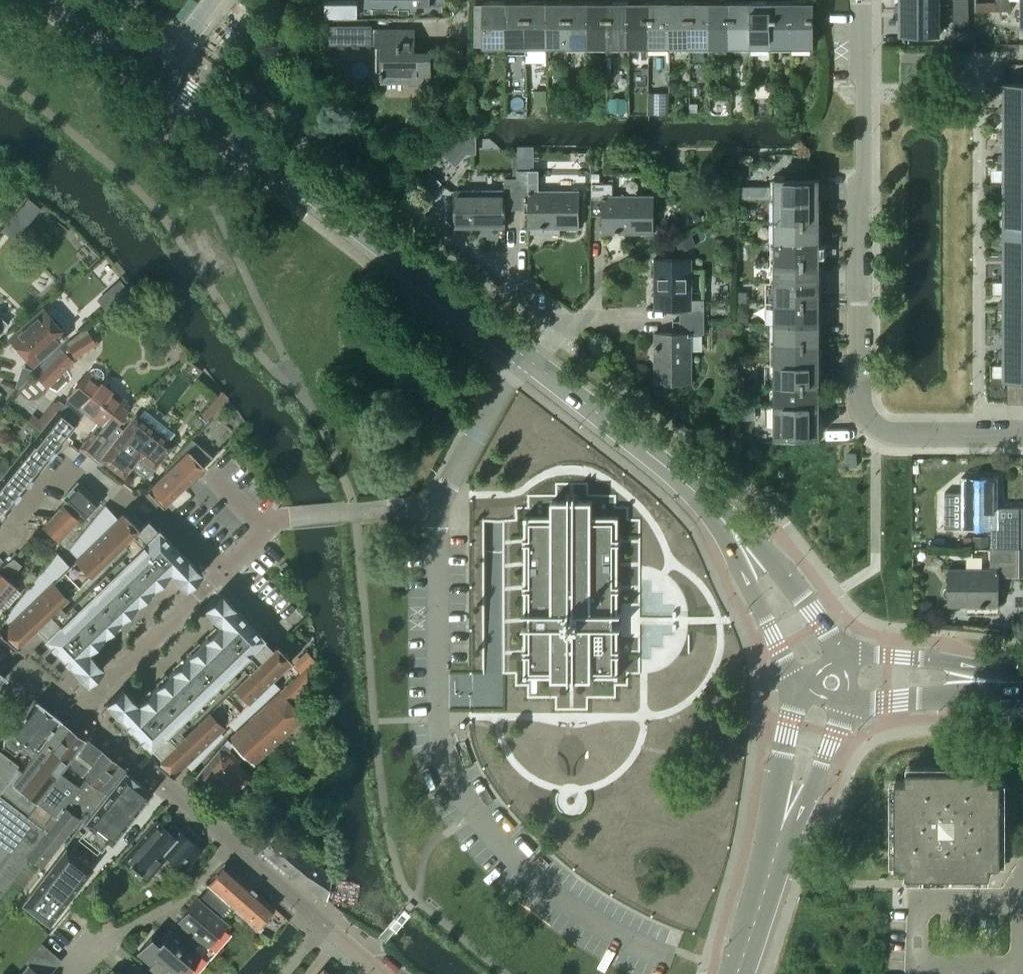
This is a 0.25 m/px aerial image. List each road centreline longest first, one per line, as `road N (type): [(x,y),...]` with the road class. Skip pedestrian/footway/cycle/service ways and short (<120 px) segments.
road 1 (tertiary): [(525,357),(158,71)]
road 2 (residential): [(859,410),(862,0)]
road 3 (residential): [(383,973),(77,717)]
road 4 (unclassified): [(525,357),(443,507),(280,519)]
road 5 (residential): [(77,717),(280,519)]
road 6 (residential): [(1016,901),(920,900),(917,968),(1016,969)]
road 7 (tertiary): [(726,526),(525,357)]
road 8 (tertiary): [(838,660),(815,612),(775,564),(726,526)]
road 9 (tertiary): [(726,526),(779,647),(809,679)]
road 10 (residential): [(859,410),(891,435),(1022,436)]
road 11 (tertiary): [(997,682),(902,657),(846,664)]
road 12 (tertiary): [(738,973),(784,826)]
road 13 (tertiary): [(851,693),(900,700),(997,682)]
road 14 (tertiary): [(812,694),(796,706),(786,735),(784,826)]
road 15 (tertiary): [(784,826),(830,748),(840,703)]

